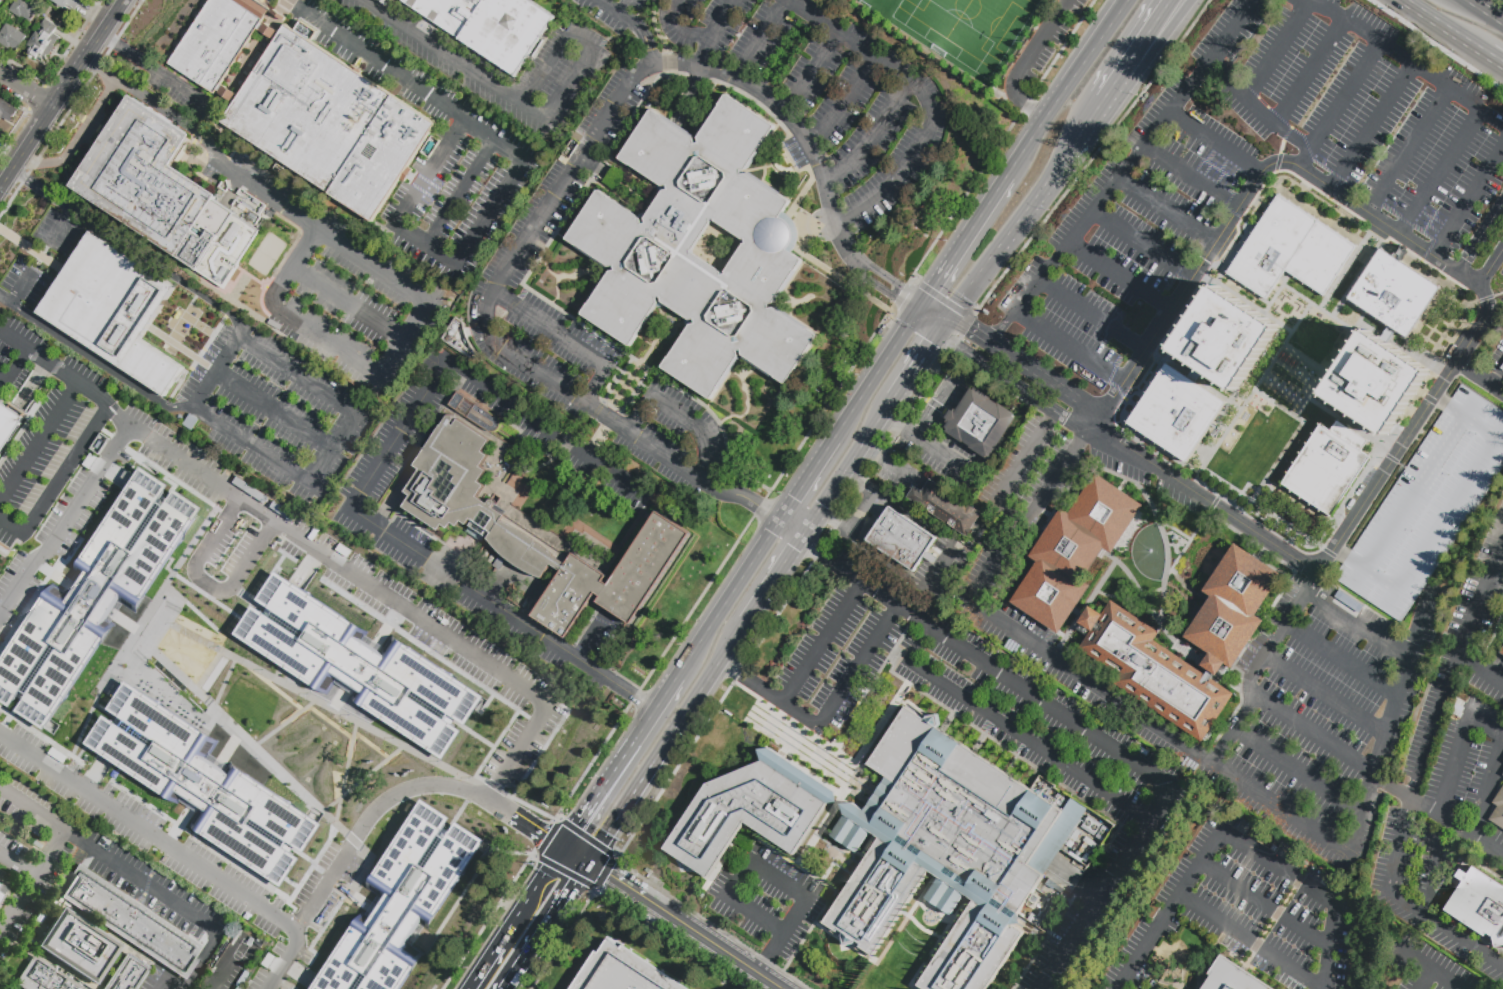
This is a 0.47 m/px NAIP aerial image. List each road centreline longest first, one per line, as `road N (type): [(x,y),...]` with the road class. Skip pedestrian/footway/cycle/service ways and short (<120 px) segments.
road 1 (primary): [(588,863),(749,622)]
road 2 (primary): [(1127,0),(1008,178)]
road 3 (primary): [(990,261),(1103,101)]
road 4 (primary): [(782,516),(676,678)]
road 5 (tertiary): [(776,988),(637,895)]
road 6 (primary): [(808,533),(895,402)]
road 7 (primary): [(915,315),(832,441)]
road 8 (primary): [(1008,178),(923,302)]
road 9 (primary): [(564,848),(490,963)]
road 10 (primary): [(1103,101),(1191,0)]
road 11 (tertiary): [(121,0),(50,108)]
road 12 (primary): [(1103,101),(1171,0)]

